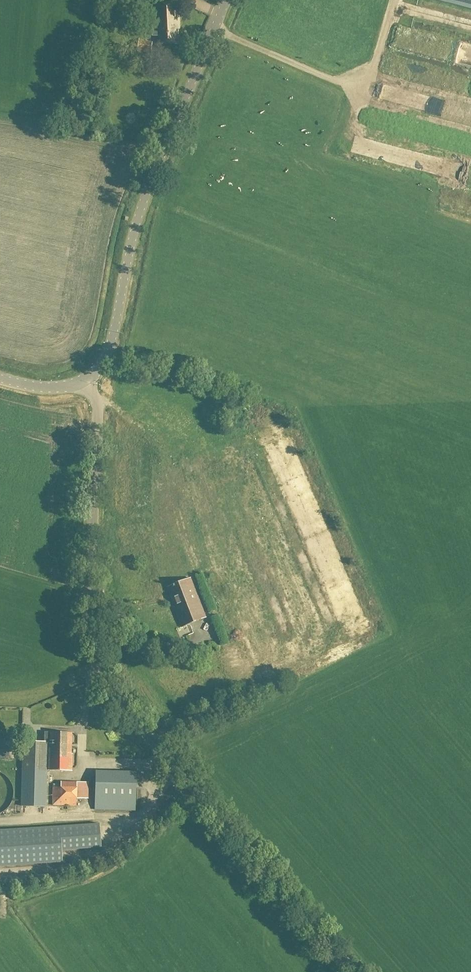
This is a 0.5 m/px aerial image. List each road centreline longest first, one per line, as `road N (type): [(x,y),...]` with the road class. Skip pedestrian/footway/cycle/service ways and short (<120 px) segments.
road 1 (tertiary): [(352,971),(108,679),(95,639),(98,433),(83,382)]
road 2 (tertiary): [(83,382),(100,369),(111,344),(144,193),(226,0)]
road 3 (track): [(398,0),(377,64),(344,83),(213,31)]

